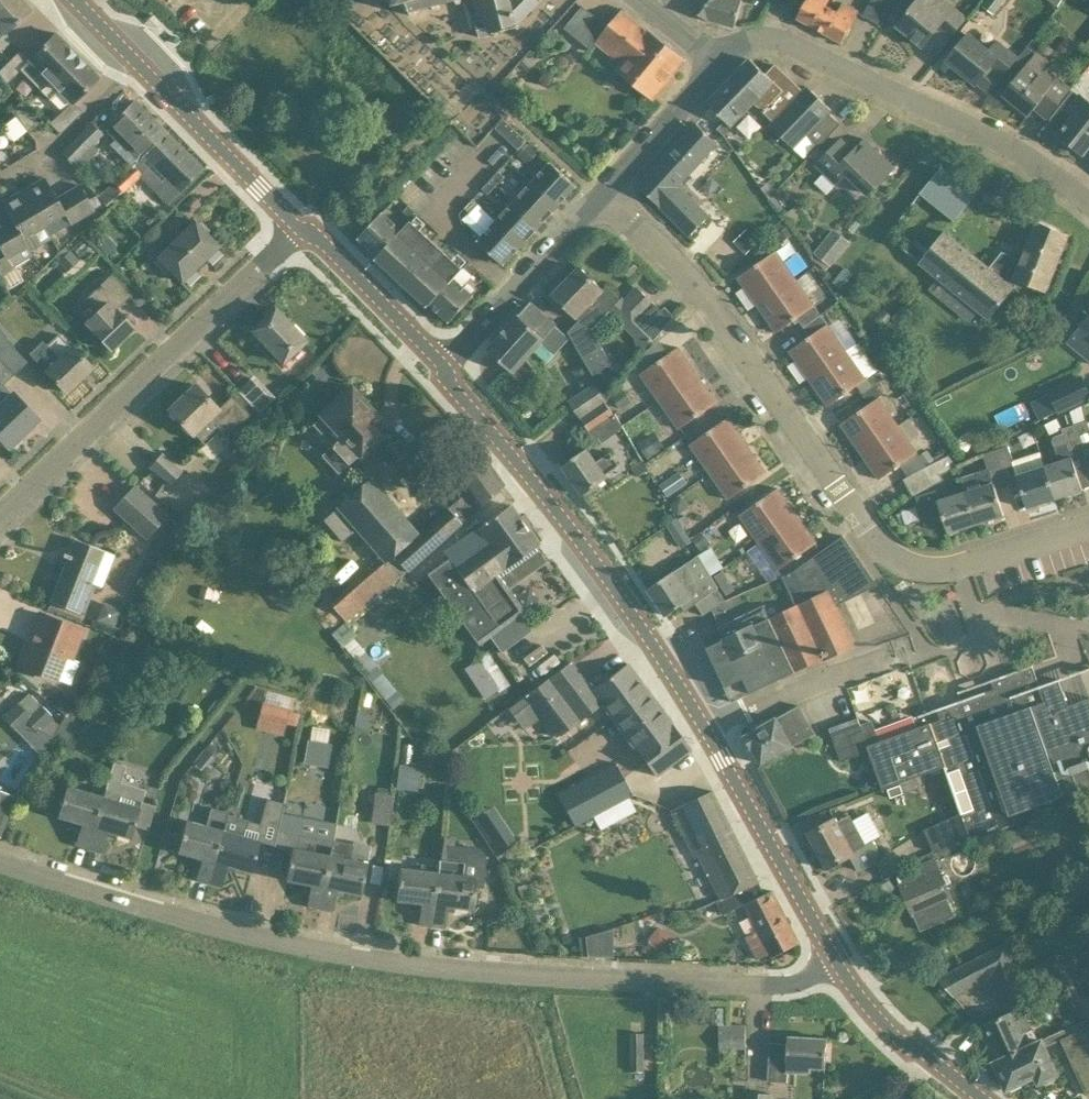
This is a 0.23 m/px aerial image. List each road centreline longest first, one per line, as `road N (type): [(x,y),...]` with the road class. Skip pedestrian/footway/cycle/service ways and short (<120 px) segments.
road 1 (residential): [(841,967),(743,986),(361,958),(257,939),(0,859)]
road 2 (residential): [(600,199),(667,257),(890,551),(916,566),(962,568),(1088,527)]
road 3 (tertiary): [(706,726),(567,523),(444,372)]
road 4 (residential): [(302,228),(0,514)]
road 5 (residential): [(1088,201),(976,127),(778,39),(743,42),(722,61)]
road 6 (tertiary): [(302,228),(77,0)]
road 7 (tertiary): [(841,967),(706,726)]
road 8 (residential): [(444,372),(600,199)]
road 9 (residential): [(706,726),(897,656)]
road 10 (tertiary): [(444,372),(302,228)]
road 11 (tertiary): [(982,1098),(883,1023),(841,967)]
road 12 (residential): [(600,199),(722,61)]

